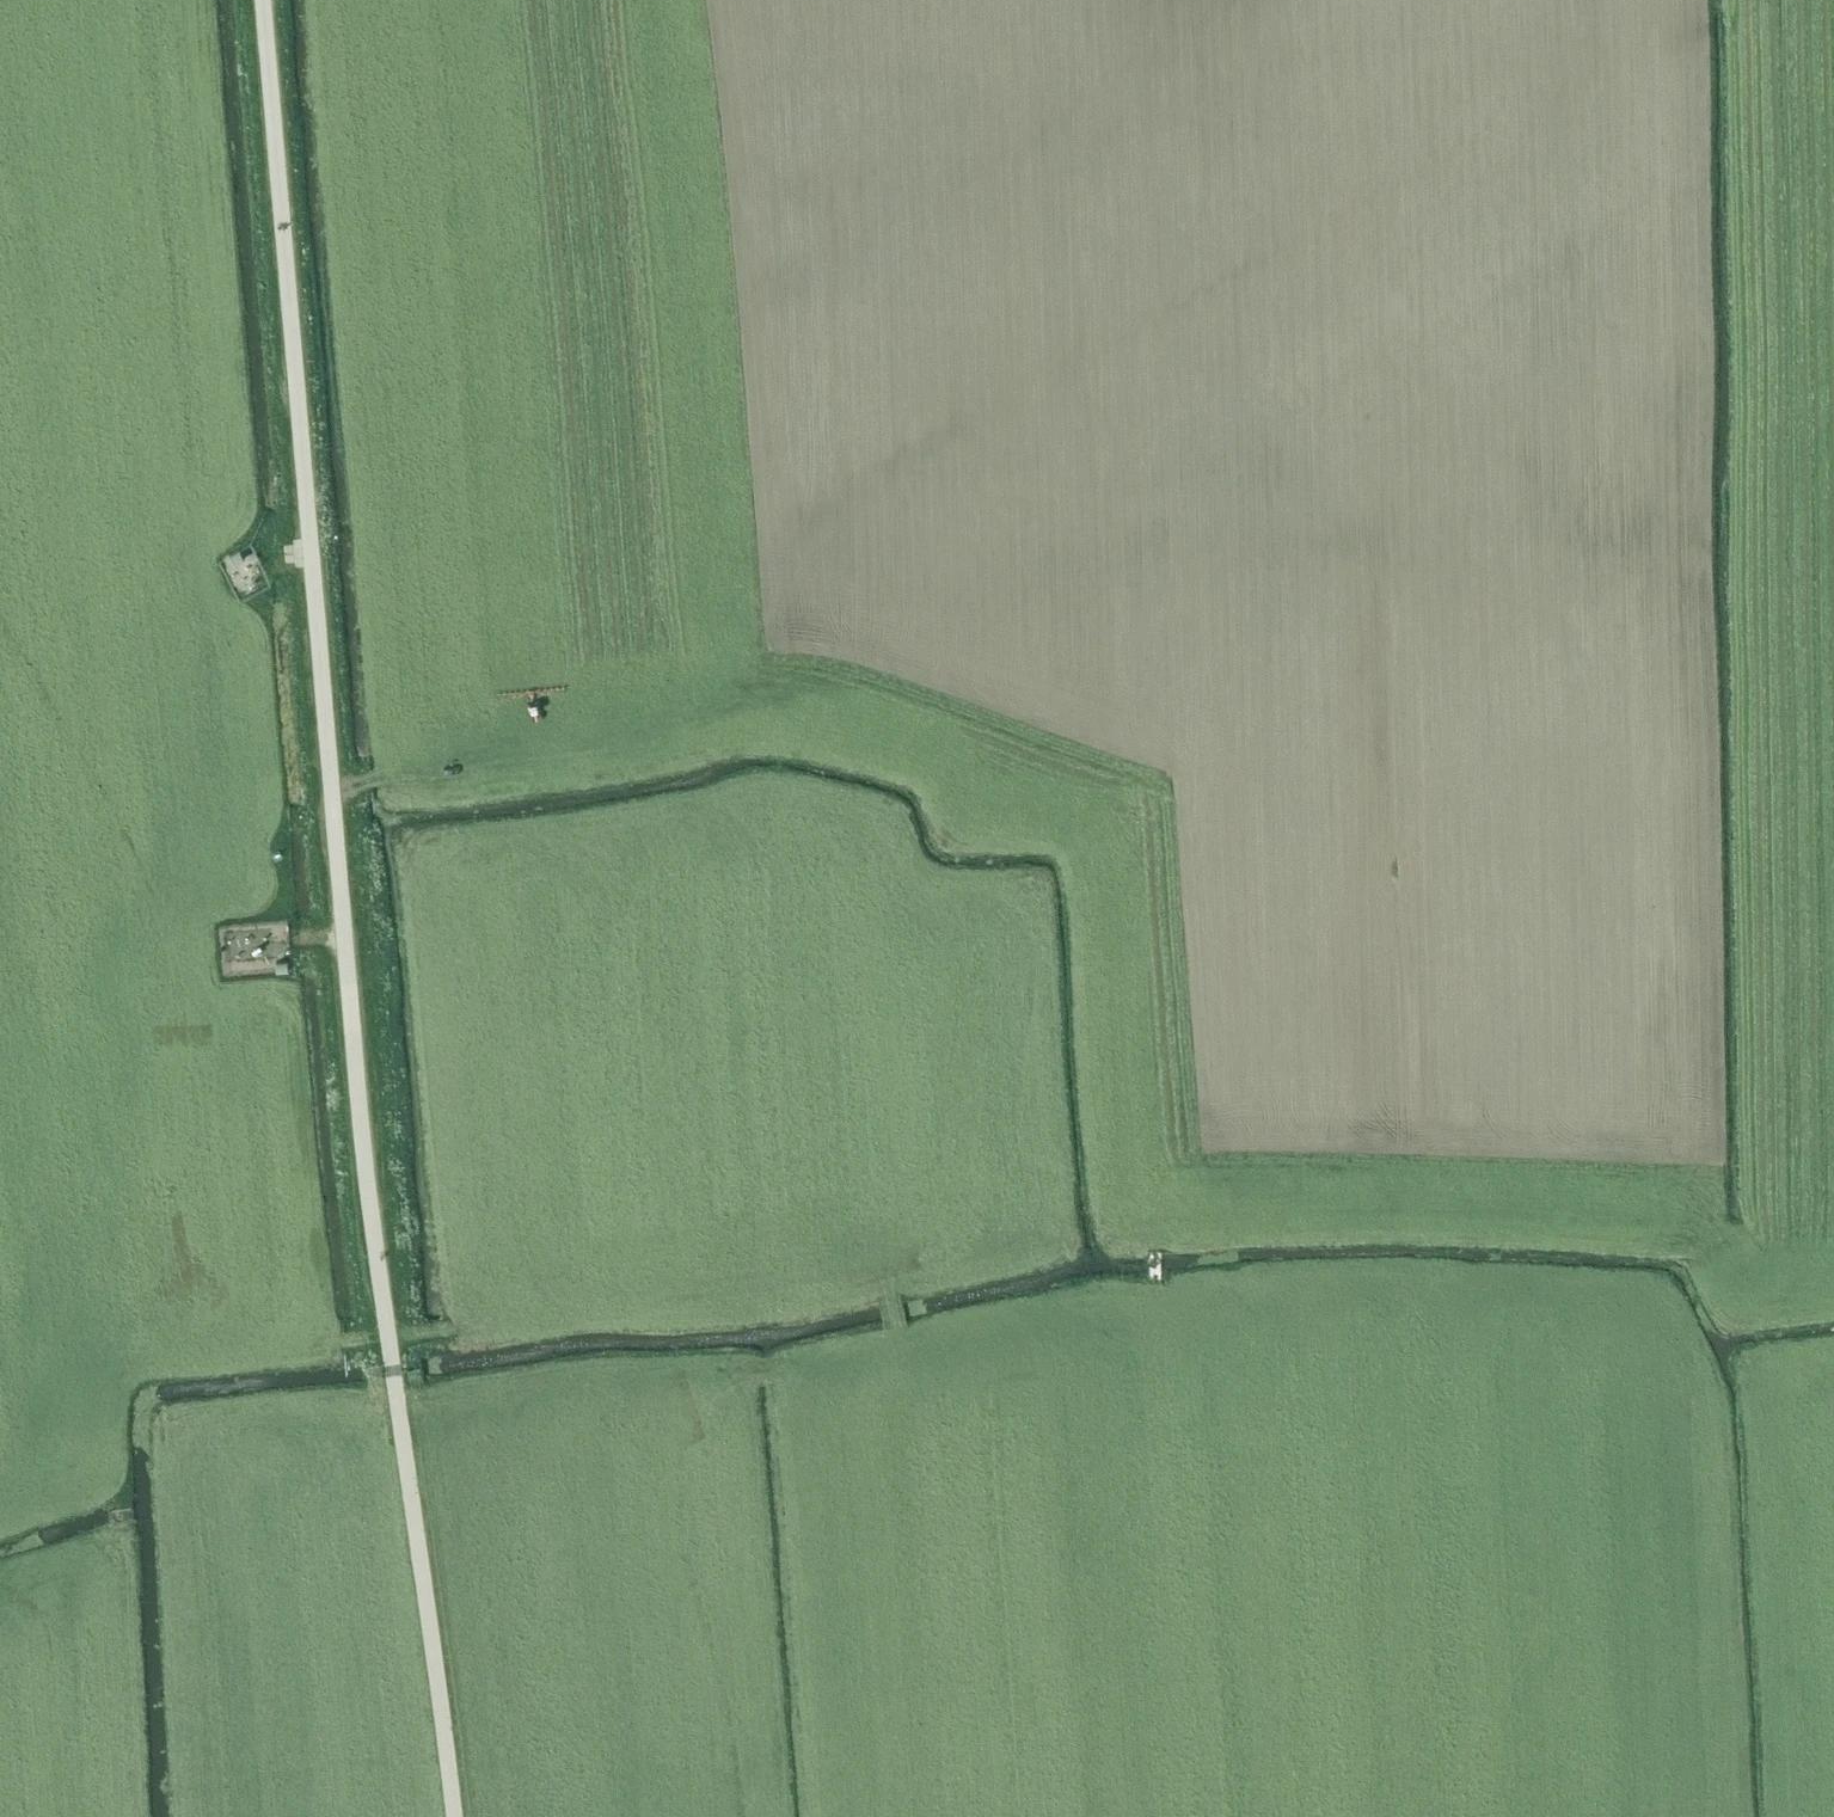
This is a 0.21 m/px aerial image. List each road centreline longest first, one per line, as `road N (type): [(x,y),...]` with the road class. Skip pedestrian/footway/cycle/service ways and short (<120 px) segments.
road 1 (unclassified): [(455,1816),(363,1113),(263,0)]

